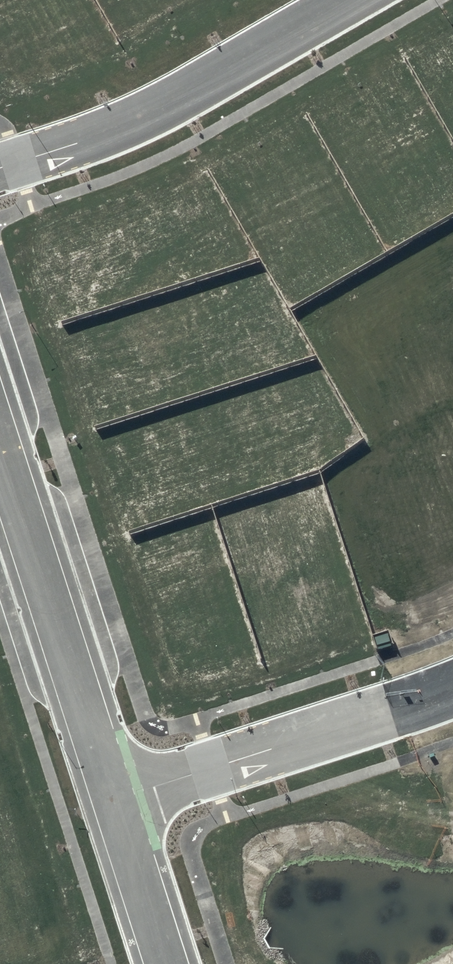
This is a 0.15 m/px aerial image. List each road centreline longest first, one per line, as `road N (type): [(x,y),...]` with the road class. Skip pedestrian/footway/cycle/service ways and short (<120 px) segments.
road 1 (residential): [(347,0),(170,103),(0,168)]
road 2 (residential): [(111,797),(0,452)]
road 3 (residential): [(452,687),(111,797)]
road 4 (residential): [(165,963),(111,797)]

